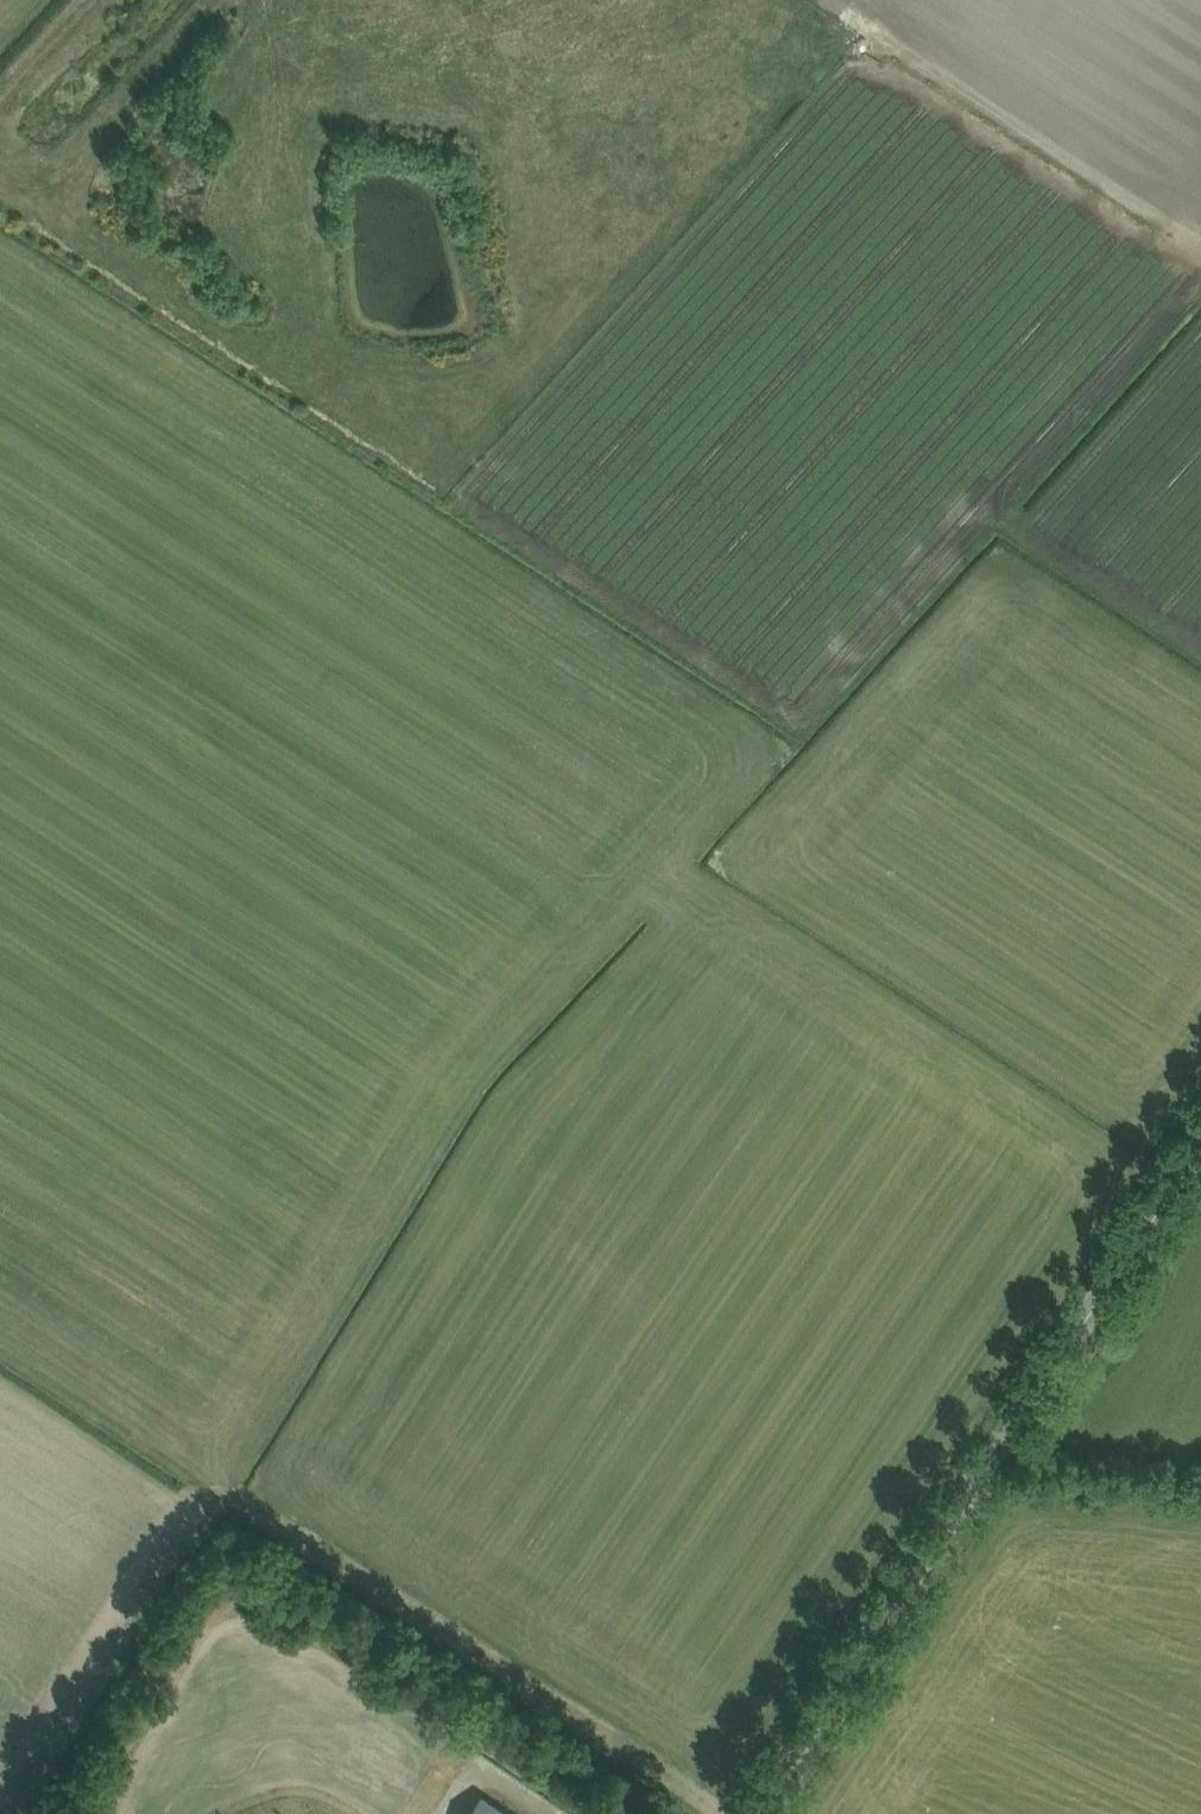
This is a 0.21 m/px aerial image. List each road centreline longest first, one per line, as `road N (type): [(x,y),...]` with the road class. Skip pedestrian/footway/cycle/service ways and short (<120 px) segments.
road 1 (unclassified): [(757,1813),(1200,1163)]

